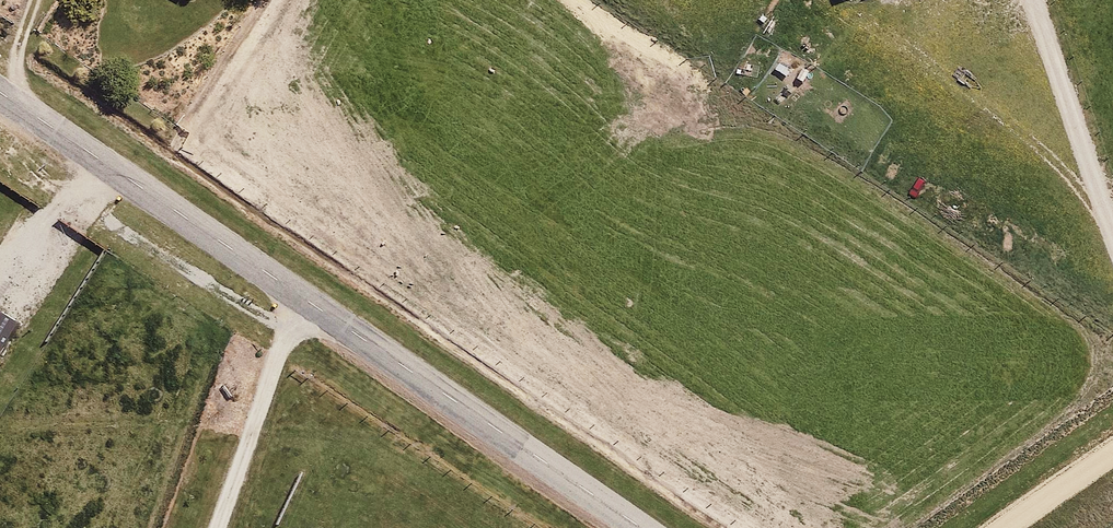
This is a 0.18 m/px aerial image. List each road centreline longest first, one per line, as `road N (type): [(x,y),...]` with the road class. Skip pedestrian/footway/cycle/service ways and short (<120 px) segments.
road 1 (unclassified): [(629,527),(0,97)]
road 2 (track): [(293,298),(217,527)]
road 3 (unclassified): [(1112,453),(1007,527)]

